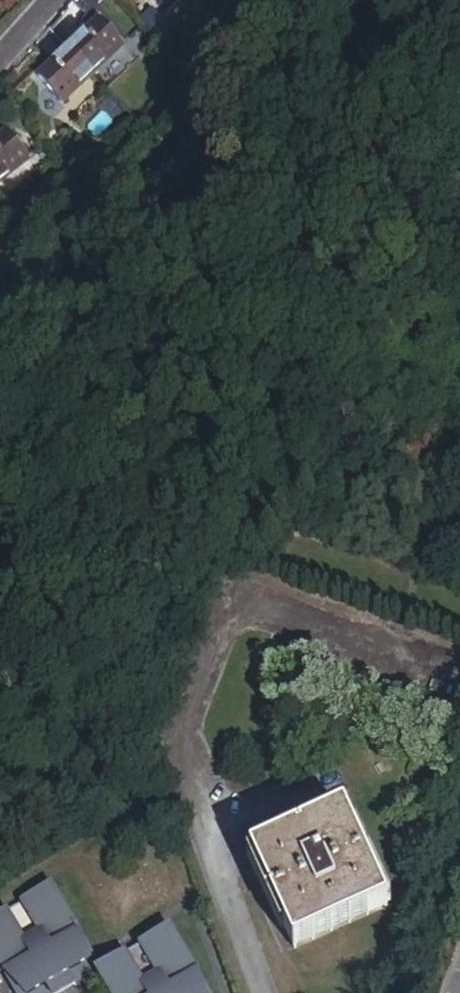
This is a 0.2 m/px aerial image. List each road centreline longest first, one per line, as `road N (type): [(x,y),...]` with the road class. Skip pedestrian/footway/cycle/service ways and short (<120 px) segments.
road 1 (residential): [(295,0),(110,242),(0,371)]

